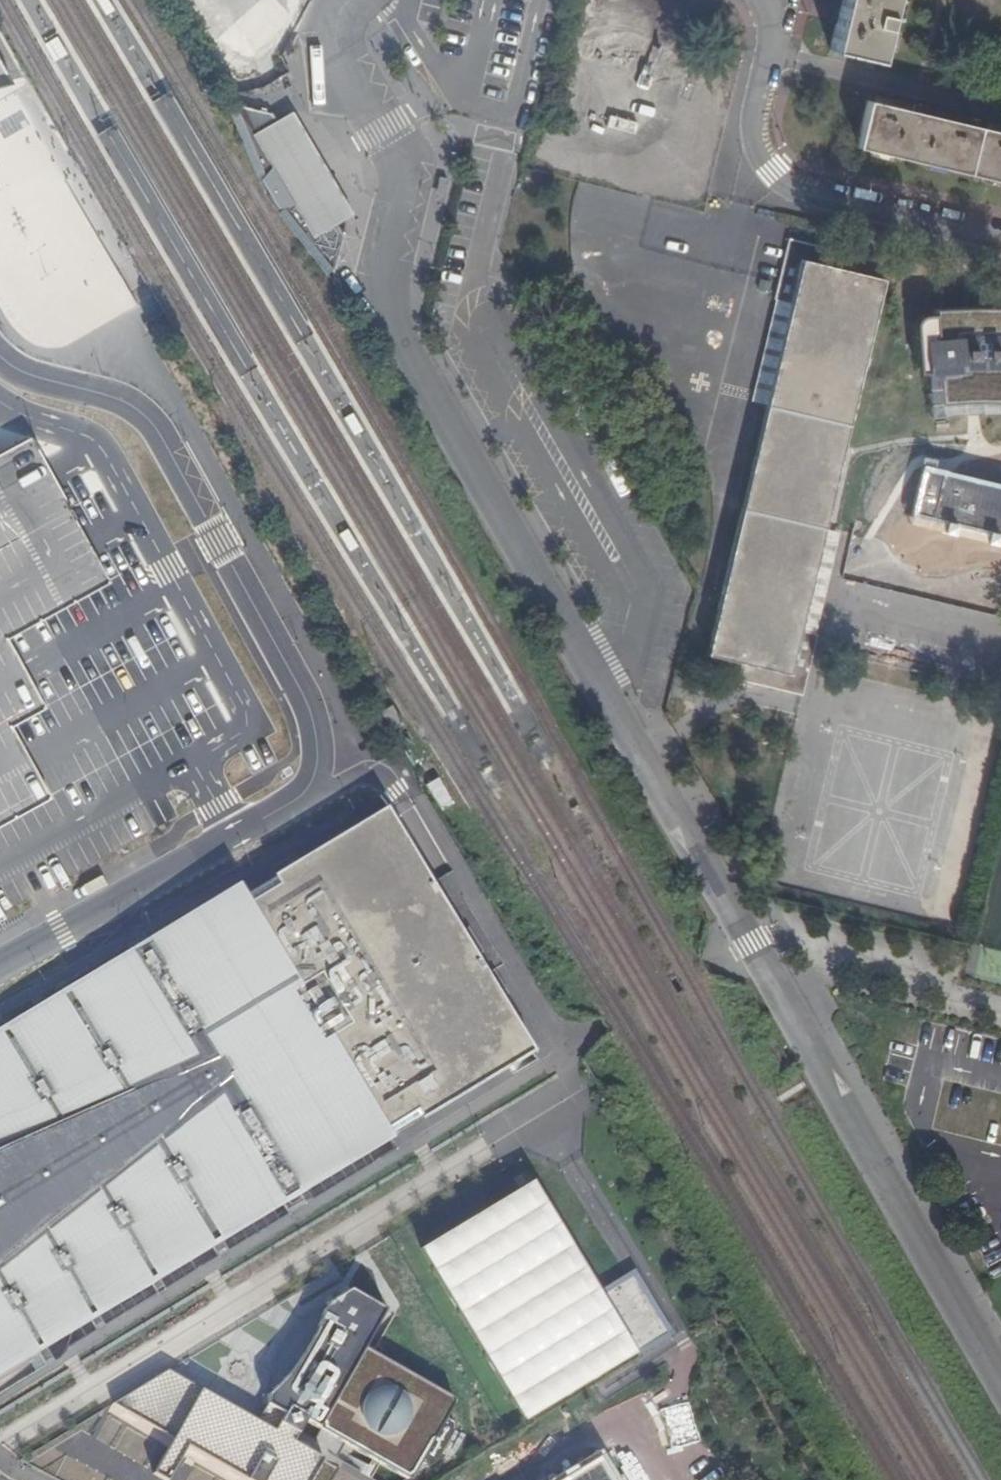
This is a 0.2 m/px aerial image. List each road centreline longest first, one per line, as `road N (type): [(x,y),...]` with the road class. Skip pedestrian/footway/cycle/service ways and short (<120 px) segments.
road 1 (residential): [(773,0),(746,132),(767,175),(797,200),(1000,246)]
road 2 (unclassified): [(0,967),(233,835)]

